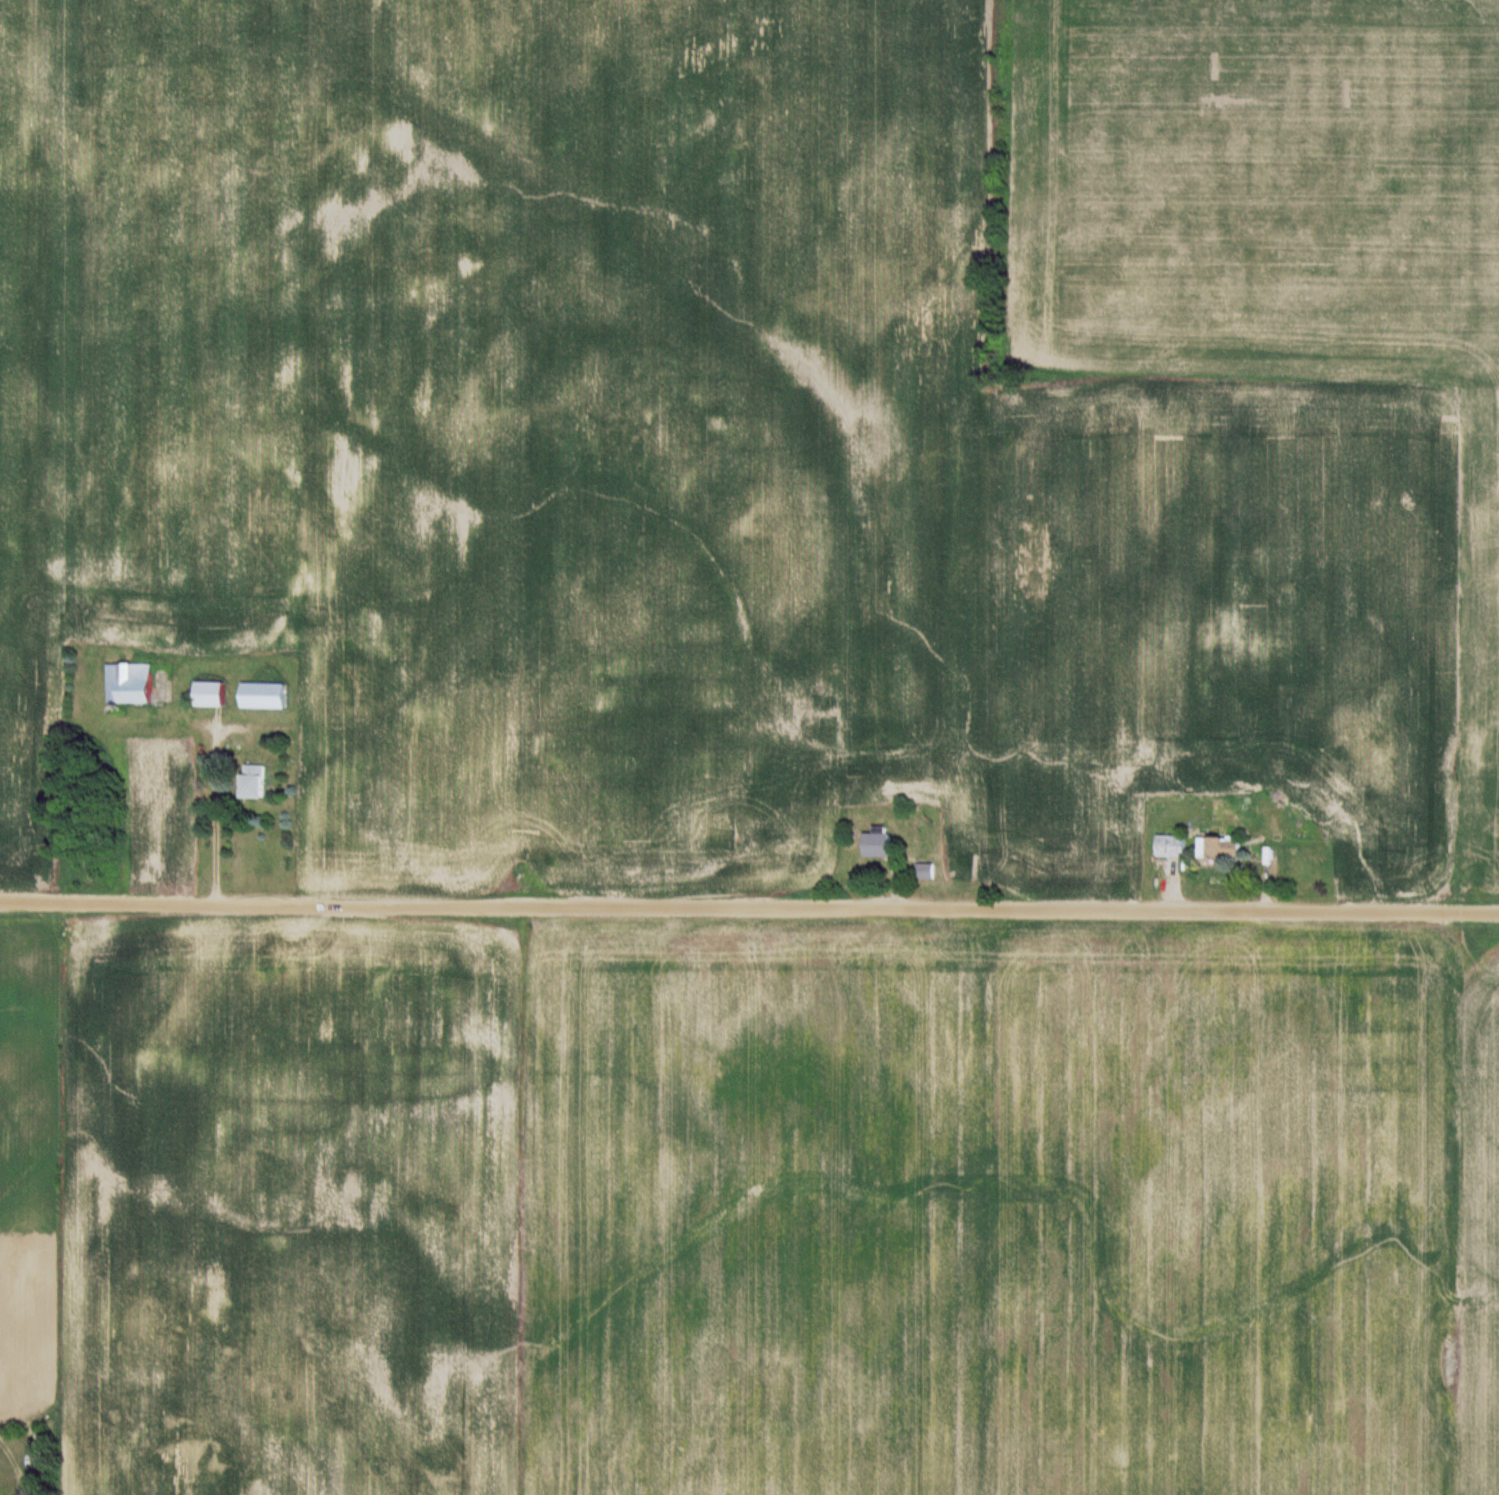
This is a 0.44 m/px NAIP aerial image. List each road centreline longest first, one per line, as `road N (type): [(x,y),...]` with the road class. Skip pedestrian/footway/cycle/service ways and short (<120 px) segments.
road 1 (residential): [(0,902),(1498,914)]

